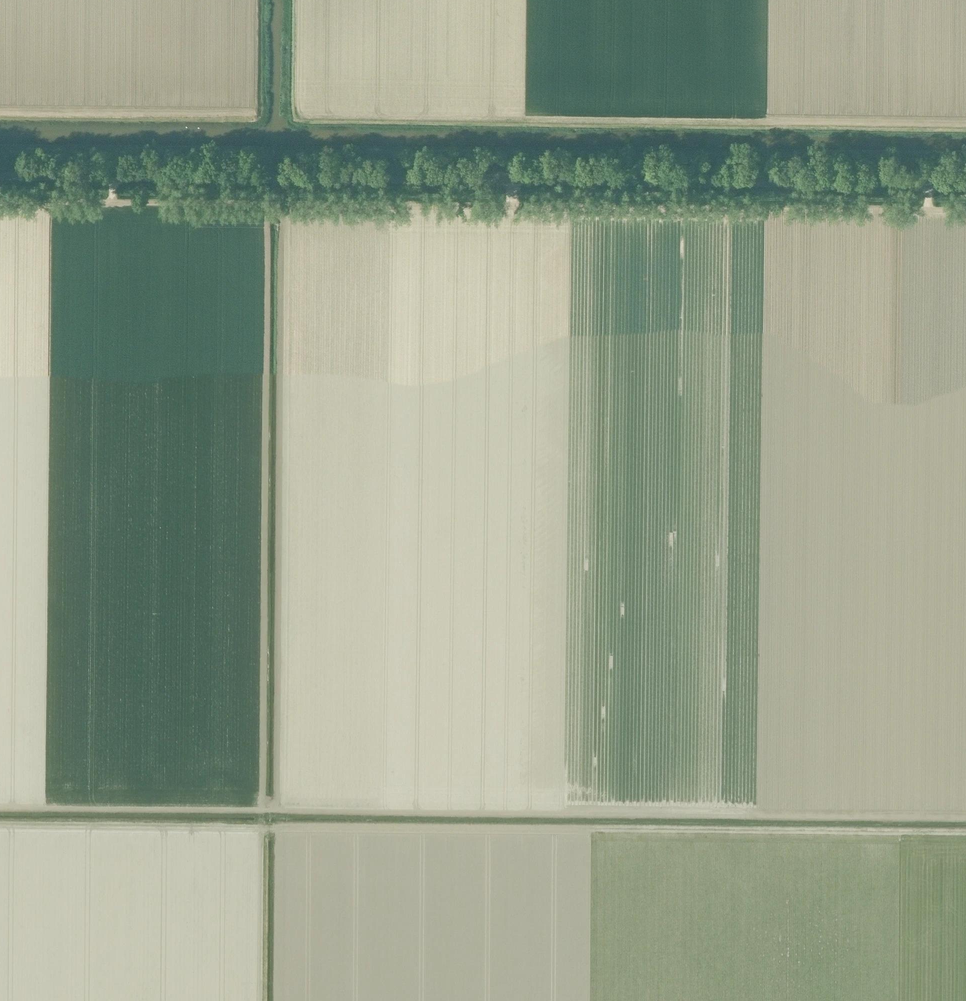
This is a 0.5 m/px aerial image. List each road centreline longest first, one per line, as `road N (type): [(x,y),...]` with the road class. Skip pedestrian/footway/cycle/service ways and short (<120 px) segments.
road 1 (unclassified): [(965,185),(0,176)]

